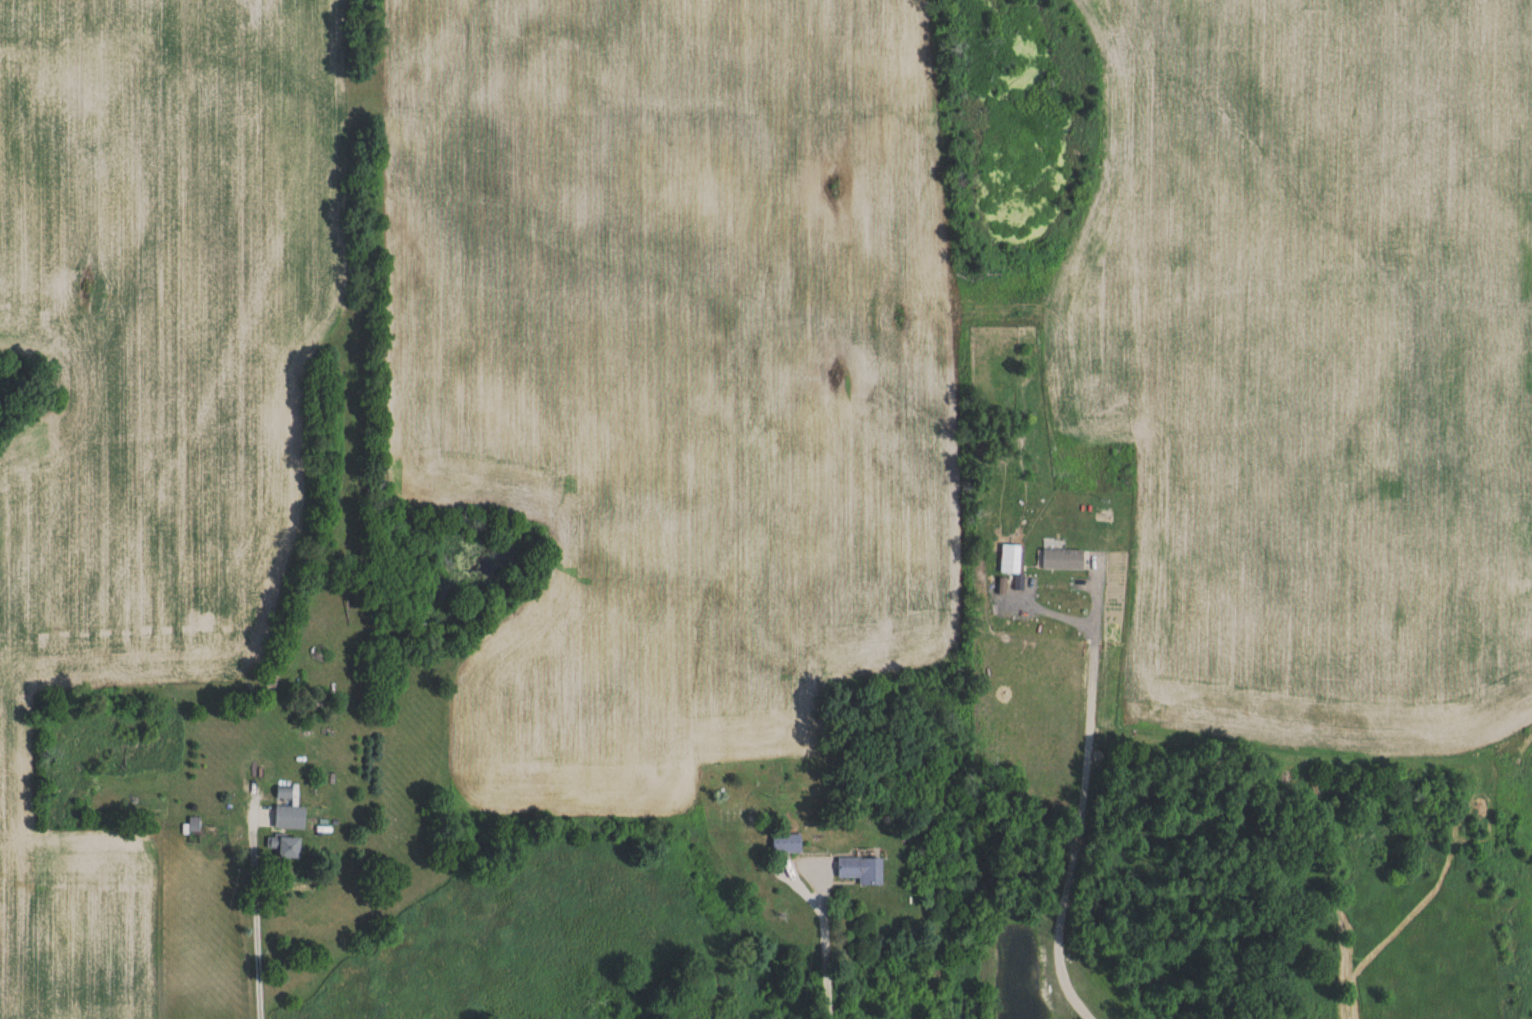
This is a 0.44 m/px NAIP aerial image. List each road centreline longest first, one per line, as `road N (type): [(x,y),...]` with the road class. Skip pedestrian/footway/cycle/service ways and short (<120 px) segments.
road 1 (residential): [(266,1018),(261,825)]
road 2 (residential): [(831,1018),(828,875)]

